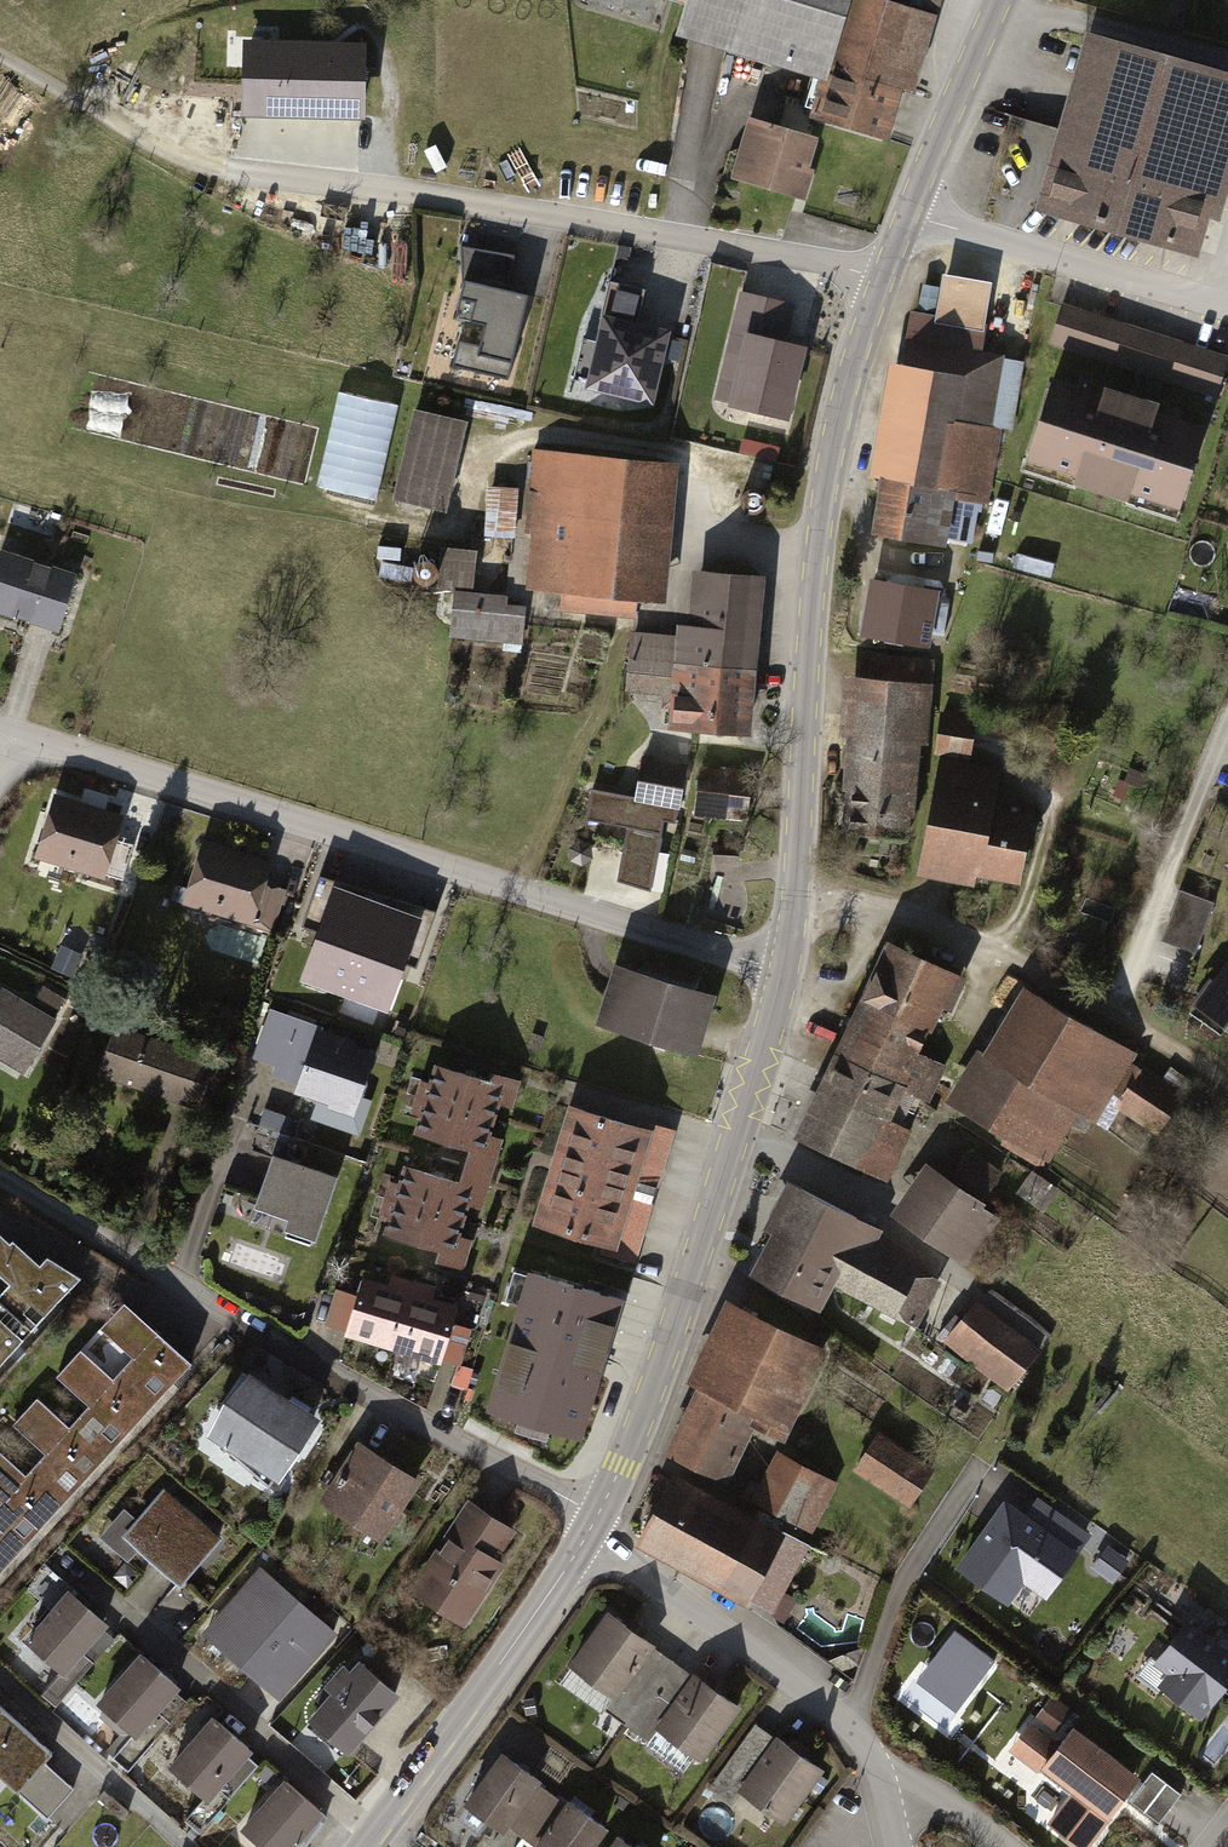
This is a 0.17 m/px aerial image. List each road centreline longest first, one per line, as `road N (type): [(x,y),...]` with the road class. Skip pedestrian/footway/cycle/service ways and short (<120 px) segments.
road 1 (residential): [(783,971),(11,733)]
road 2 (tertiary): [(794,904),(825,492),(844,387),(907,214)]
road 3 (residential): [(0,1177),(393,1408),(598,1515)]
road 4 (tertiary): [(598,1515),(638,1430),(783,971)]
road 5 (track): [(109,117),(121,58),(149,28),(191,7),(289,6),(333,15),(372,28),(394,58),(392,191)]
road 6 (residential): [(794,904),(863,898),(1001,951),(1116,1008),(1213,1077)]
road 7 (residential): [(888,1801),(852,1727),(588,1533)]
road 8 (residential): [(71,1568),(361,1824),(380,1830)]
road 9 (tertiary): [(380,1830),(588,1533)]
road 10 (residential): [(1227,308),(907,214)]
road 11 (tertiary): [(907,214),(1000,0)]
road 12 (residential): [(1001,1846),(946,1800),(888,1801)]
road 13 (track): [(109,117),(0,53)]

